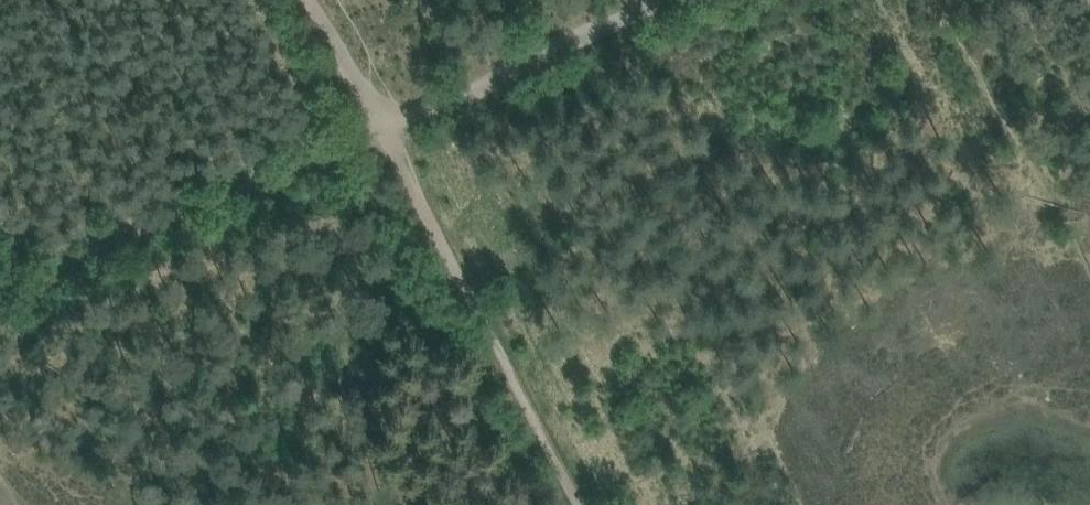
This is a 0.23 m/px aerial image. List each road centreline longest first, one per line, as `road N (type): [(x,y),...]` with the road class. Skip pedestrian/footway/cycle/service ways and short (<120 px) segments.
road 1 (track): [(590,504),(373,133)]
road 2 (track): [(373,133),(0,289)]
road 3 (track): [(655,0),(373,133)]
road 4 (track): [(373,133),(296,0)]

